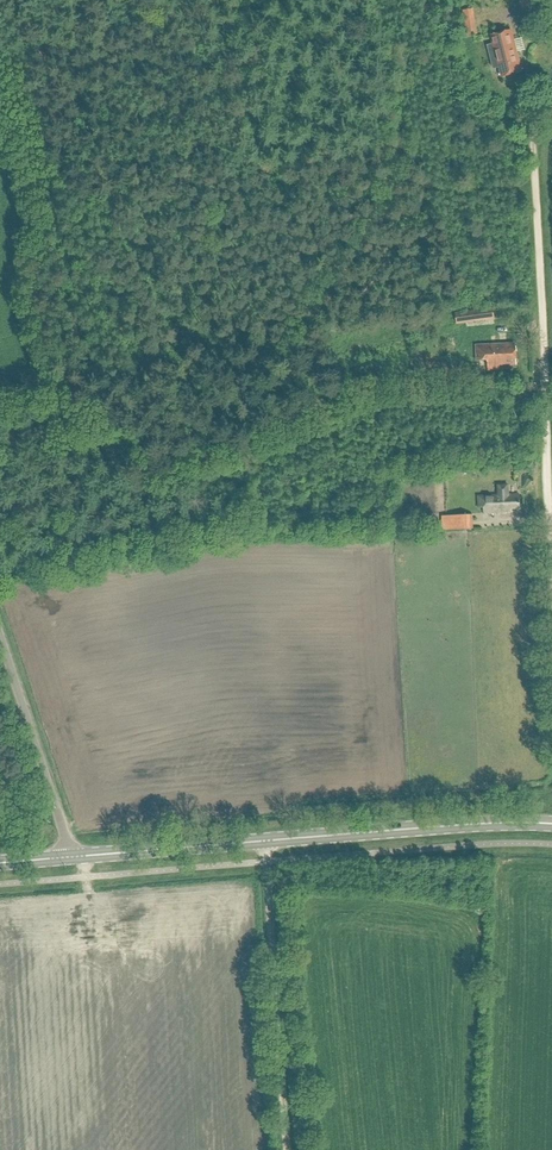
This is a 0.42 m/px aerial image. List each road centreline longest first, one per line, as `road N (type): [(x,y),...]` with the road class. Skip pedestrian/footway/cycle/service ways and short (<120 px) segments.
road 1 (secondary): [(67,857),(551,824)]
road 2 (track): [(551,549),(532,128),(551,111)]
road 3 (track): [(287,1149),(267,862)]
road 4 (unclassified): [(67,857),(0,636)]

